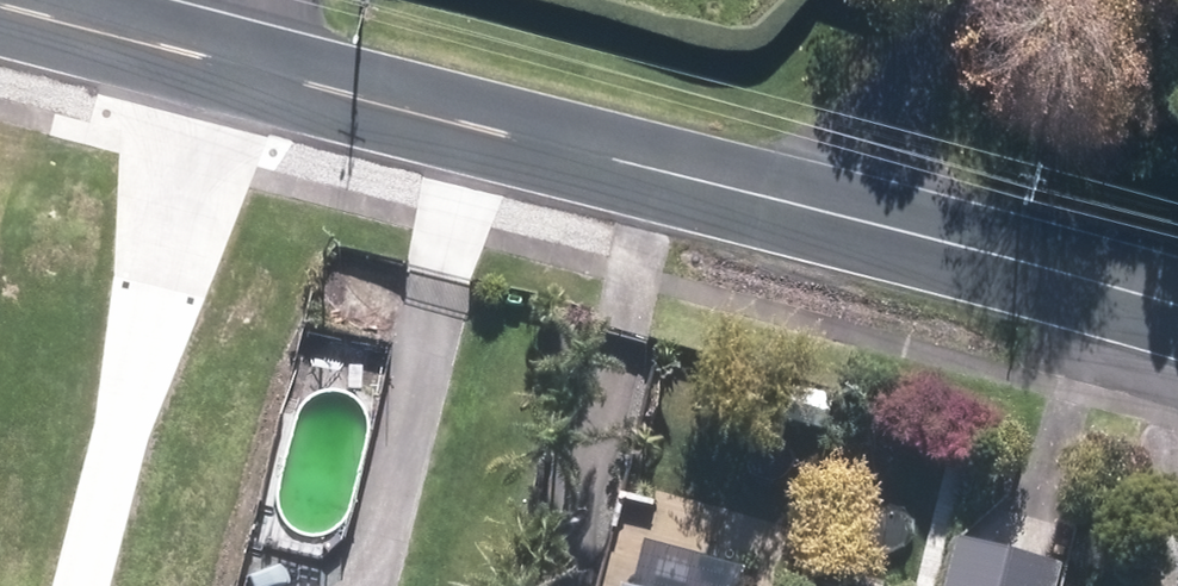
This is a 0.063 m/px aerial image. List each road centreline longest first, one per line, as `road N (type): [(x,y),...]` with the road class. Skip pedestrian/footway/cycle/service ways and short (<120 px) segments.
road 1 (tertiary): [(1177,305),(0,5)]
road 2 (track): [(113,585),(252,69),(281,0)]
road 3 (track): [(702,183),(920,0)]

